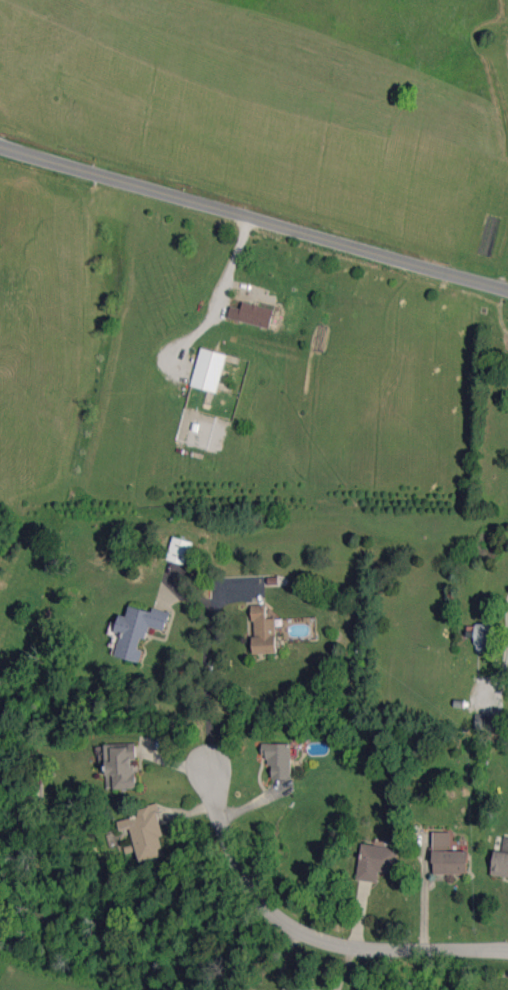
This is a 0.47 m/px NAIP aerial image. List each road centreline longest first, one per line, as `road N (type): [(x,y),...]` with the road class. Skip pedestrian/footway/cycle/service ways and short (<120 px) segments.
road 1 (residential): [(507,291),(0,147)]
road 2 (residential): [(507,951),(362,950),(290,928),(251,892),(231,857),(210,776)]

